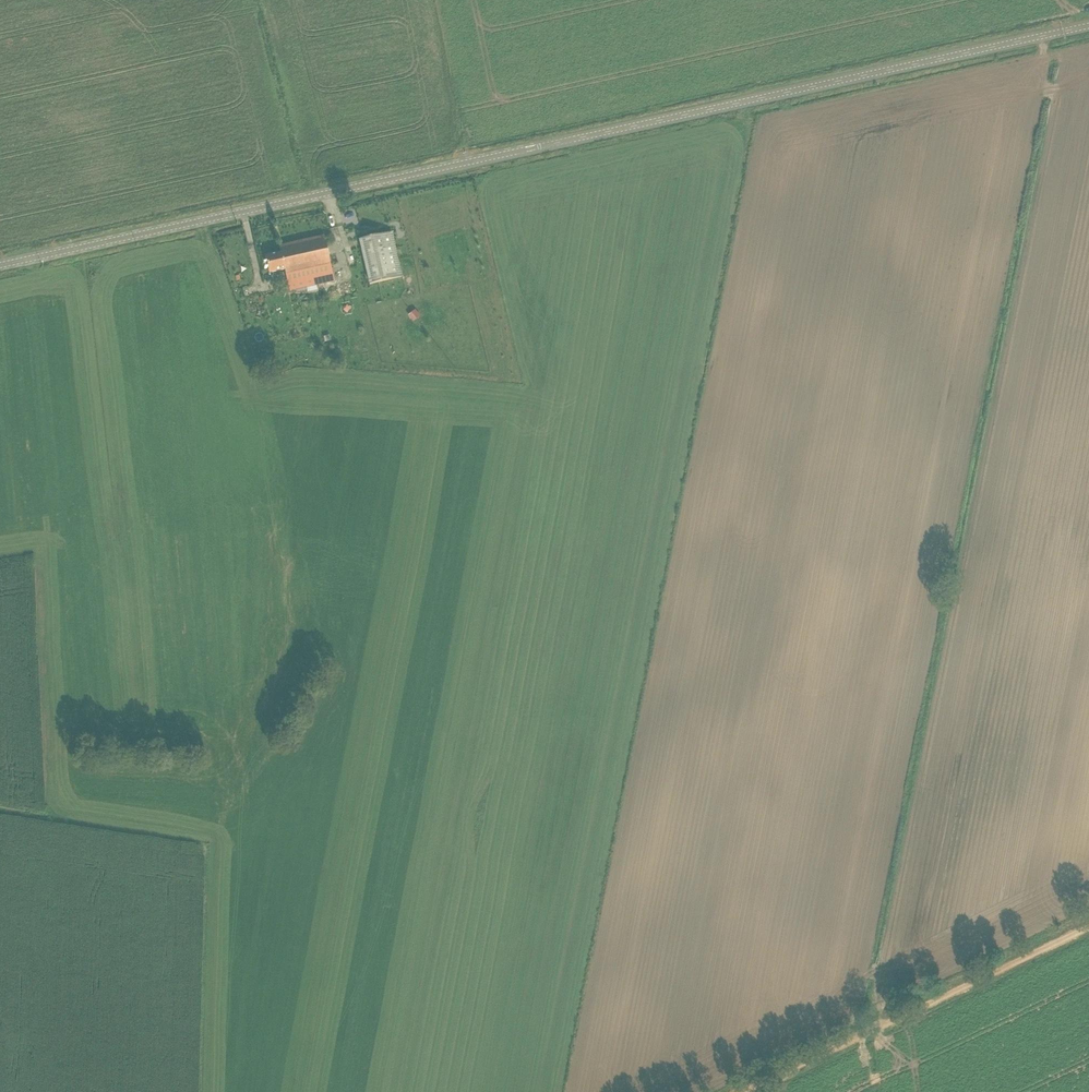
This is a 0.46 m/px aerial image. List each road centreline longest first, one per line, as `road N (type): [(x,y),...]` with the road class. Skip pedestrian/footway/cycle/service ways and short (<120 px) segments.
road 1 (tertiary): [(0,265),(1088,26)]
road 2 (track): [(740,1091),(1088,927)]

